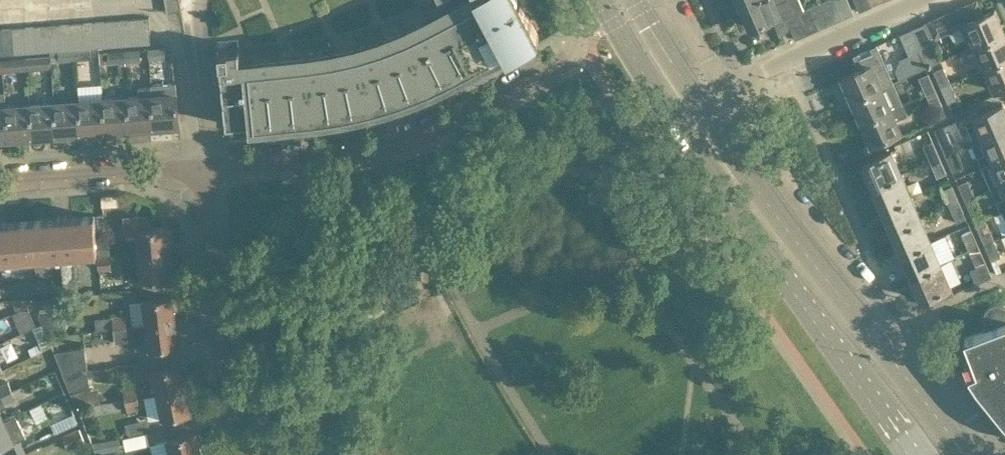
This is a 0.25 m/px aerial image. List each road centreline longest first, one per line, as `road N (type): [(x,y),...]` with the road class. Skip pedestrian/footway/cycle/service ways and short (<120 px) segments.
road 1 (secondary): [(959,454),(697,103),(633,0)]
road 2 (secondary): [(601,0),(670,119),(912,454)]
road 3 (residential): [(999,454),(722,87)]
road 4 (residential): [(565,0),(583,45),(435,128),(380,148),(206,167)]
road 5 (residential): [(245,454),(219,337),(206,167)]
road 6 (residential): [(722,87),(920,0)]
road 7 (residential): [(206,167),(0,182)]

